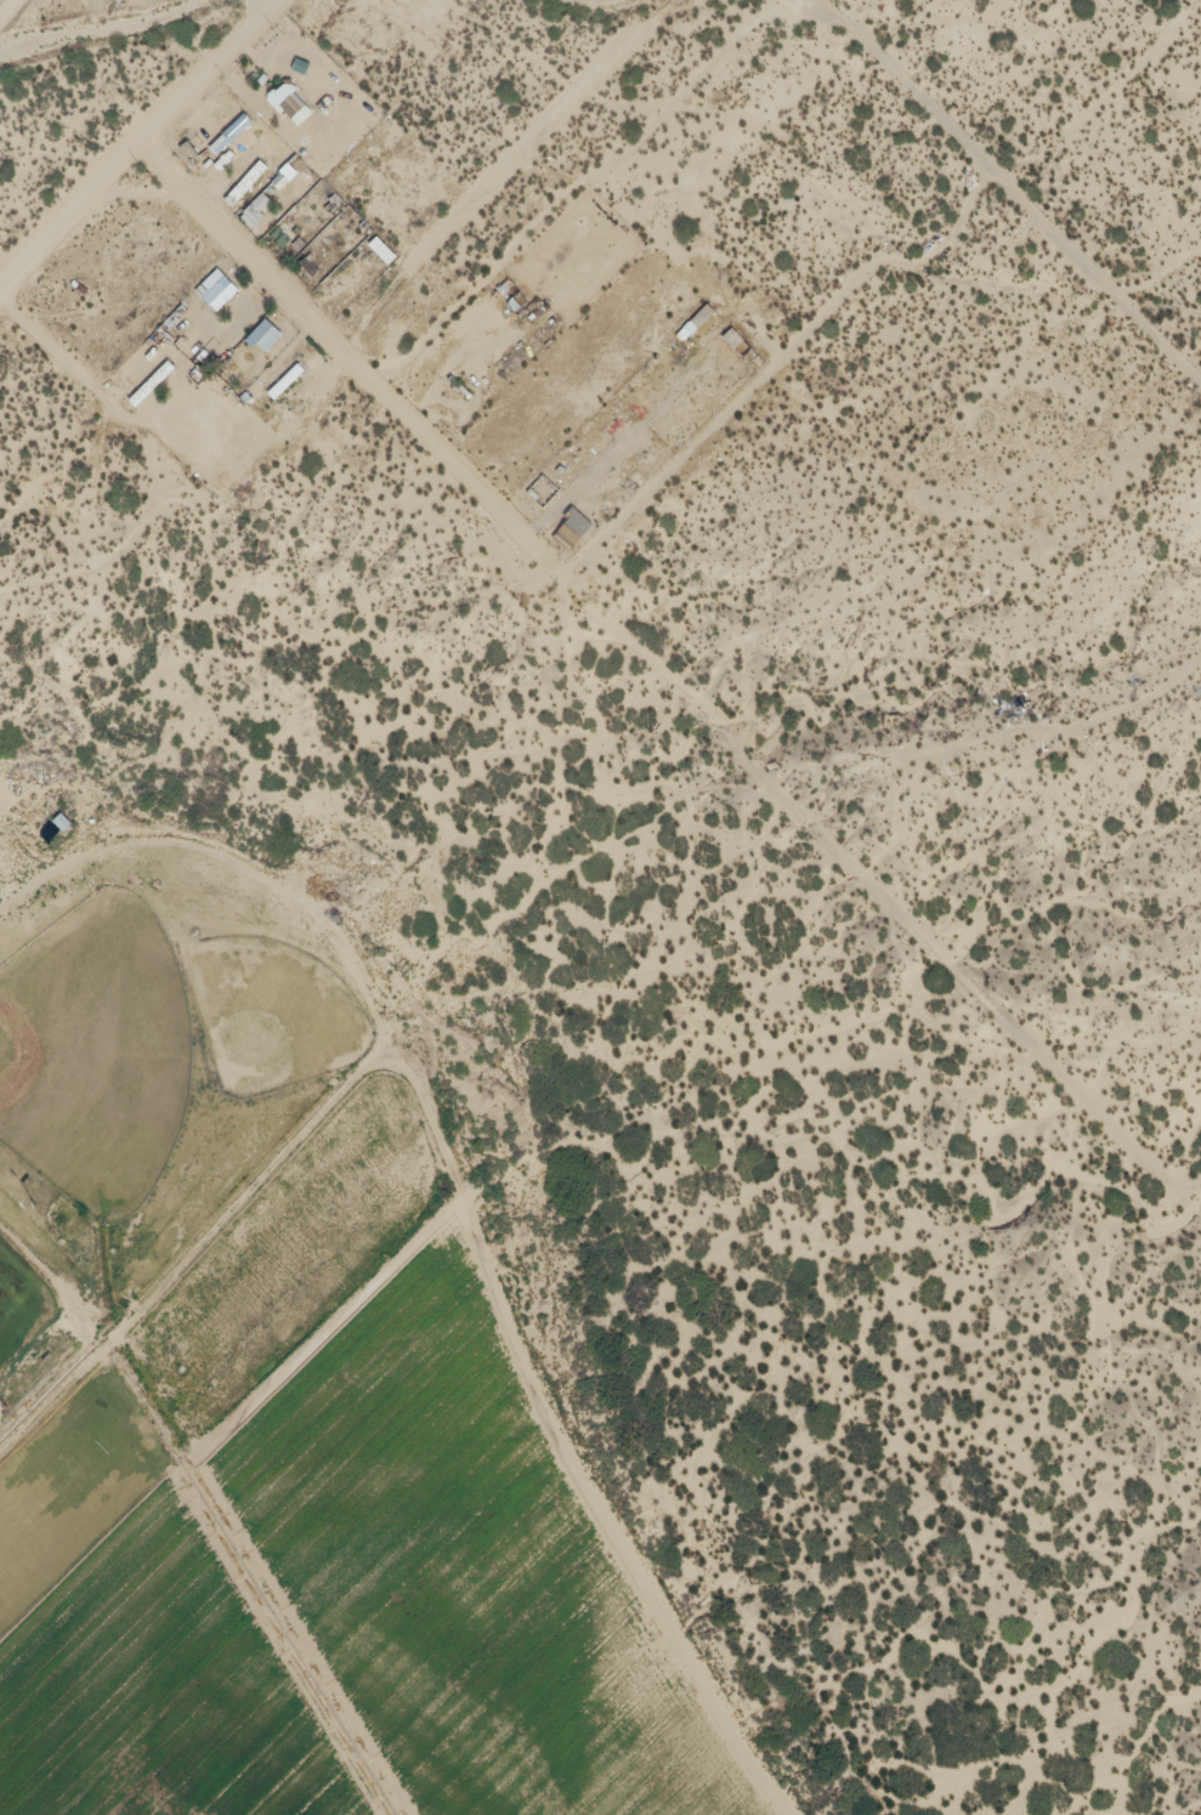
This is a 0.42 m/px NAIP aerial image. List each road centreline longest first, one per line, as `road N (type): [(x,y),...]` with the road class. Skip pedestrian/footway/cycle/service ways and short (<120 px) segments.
road 1 (residential): [(136,140),(553,568)]
road 2 (residential): [(0,288),(266,0)]

